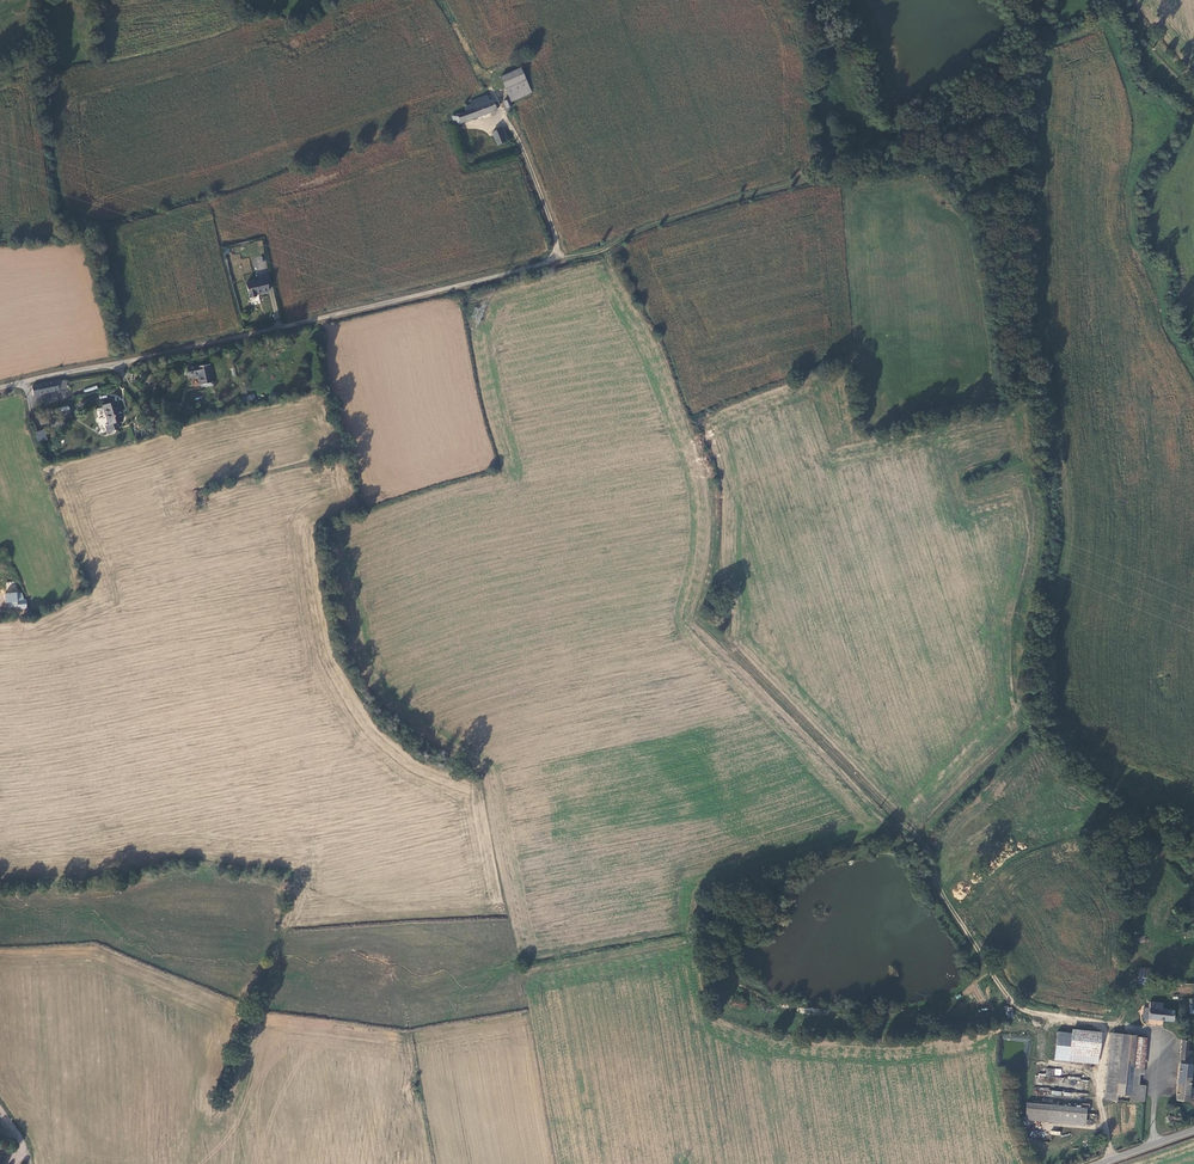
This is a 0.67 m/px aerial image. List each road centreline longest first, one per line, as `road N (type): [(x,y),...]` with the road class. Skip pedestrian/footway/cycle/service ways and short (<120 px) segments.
road 1 (unclassified): [(0,388),(538,266),(556,253),(557,239),(514,129)]
road 2 (track): [(556,253),(584,252),(824,166)]

